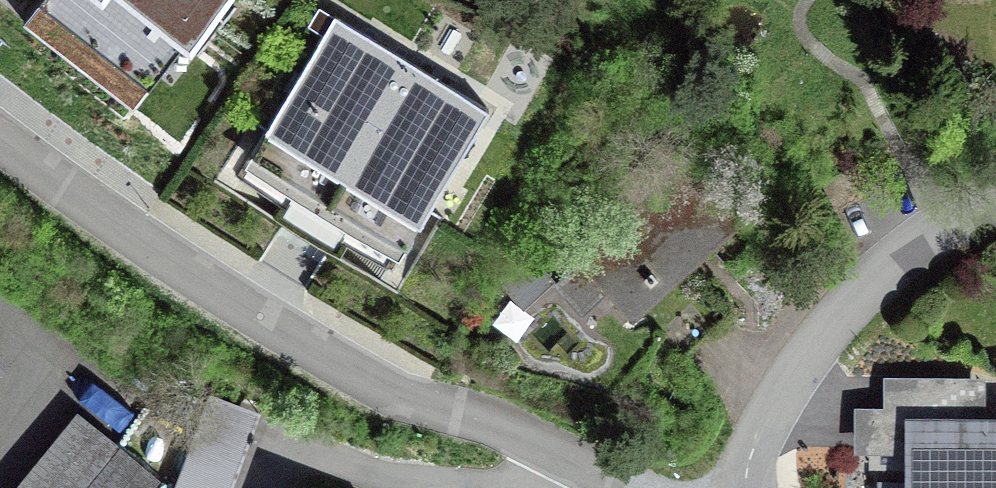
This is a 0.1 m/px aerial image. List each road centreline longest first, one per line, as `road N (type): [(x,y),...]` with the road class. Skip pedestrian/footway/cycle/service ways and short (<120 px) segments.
road 1 (residential): [(625,487),(409,405),(225,296),(0,134)]
road 2 (residential): [(742,487),(798,367),(842,309),(952,215),(995,194)]

